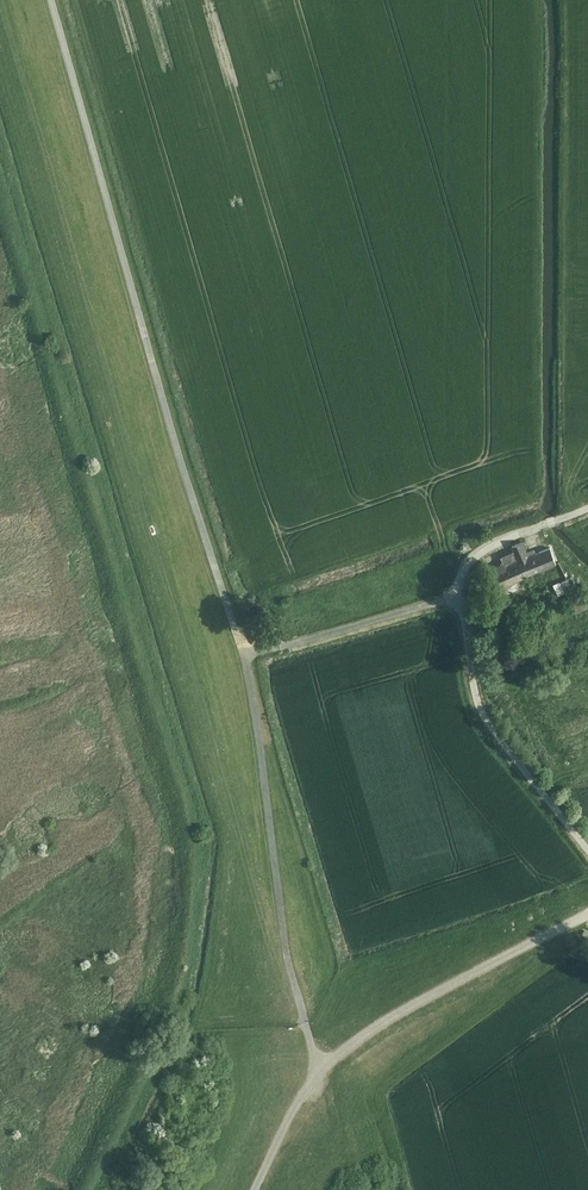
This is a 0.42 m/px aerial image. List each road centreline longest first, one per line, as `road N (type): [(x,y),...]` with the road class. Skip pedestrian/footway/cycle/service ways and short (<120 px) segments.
road 1 (track): [(247,658),(201,531),(50,0)]
road 2 (track): [(319,1068),(287,943),(247,658)]
road 3 (track): [(461,598),(486,721),(587,850)]
road 4 (track): [(461,598),(247,658)]
road 5 (track): [(587,508),(481,552),(461,598)]

